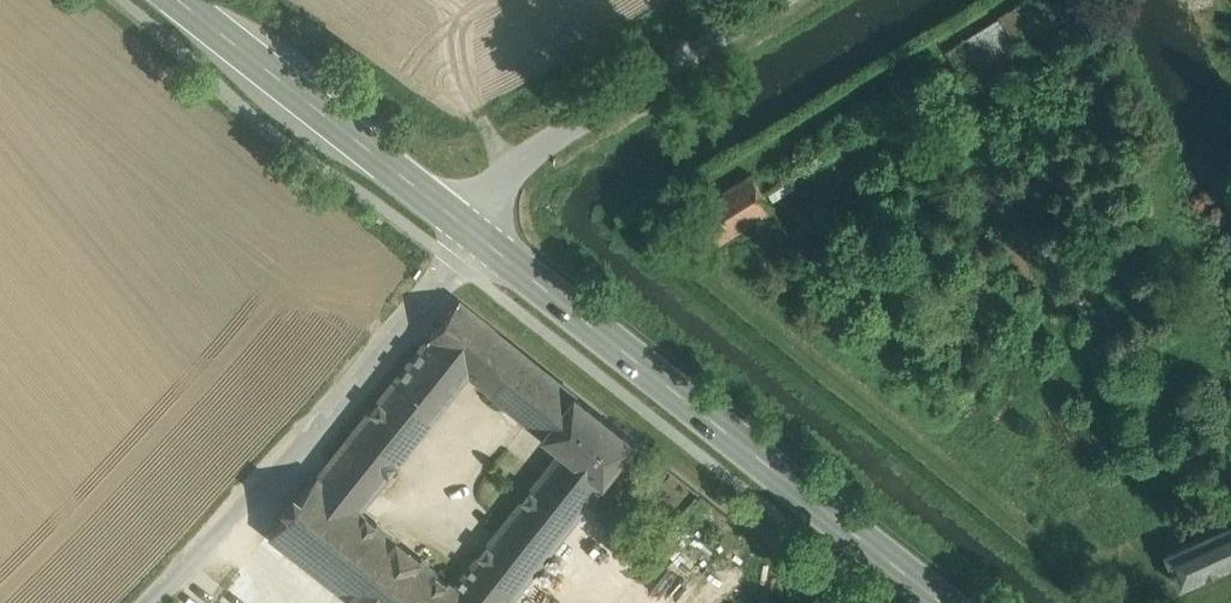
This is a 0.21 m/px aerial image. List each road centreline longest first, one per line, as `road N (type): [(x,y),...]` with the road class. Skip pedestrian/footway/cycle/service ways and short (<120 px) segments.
road 1 (primary): [(470,232),(946,602)]
road 2 (unclassified): [(470,232),(458,265),(149,602)]
road 3 (unclassified): [(470,232),(480,210),(532,156),(770,0)]
road 4 (primary): [(174,0),(470,232)]

